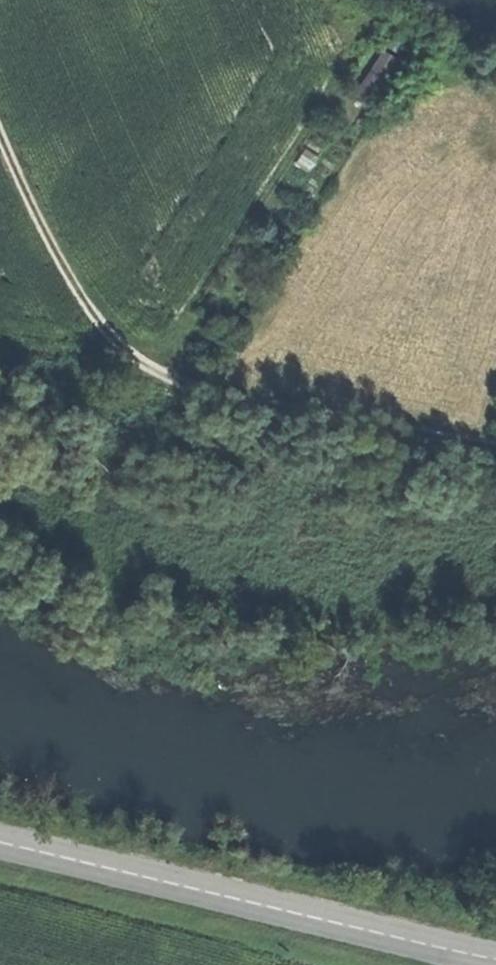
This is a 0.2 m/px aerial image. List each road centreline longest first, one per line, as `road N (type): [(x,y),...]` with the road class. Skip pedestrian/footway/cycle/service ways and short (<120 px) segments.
road 1 (track): [(0,131),(84,302),(148,373),(238,408),(495,449)]
road 2 (secondary): [(495,959),(0,840)]

